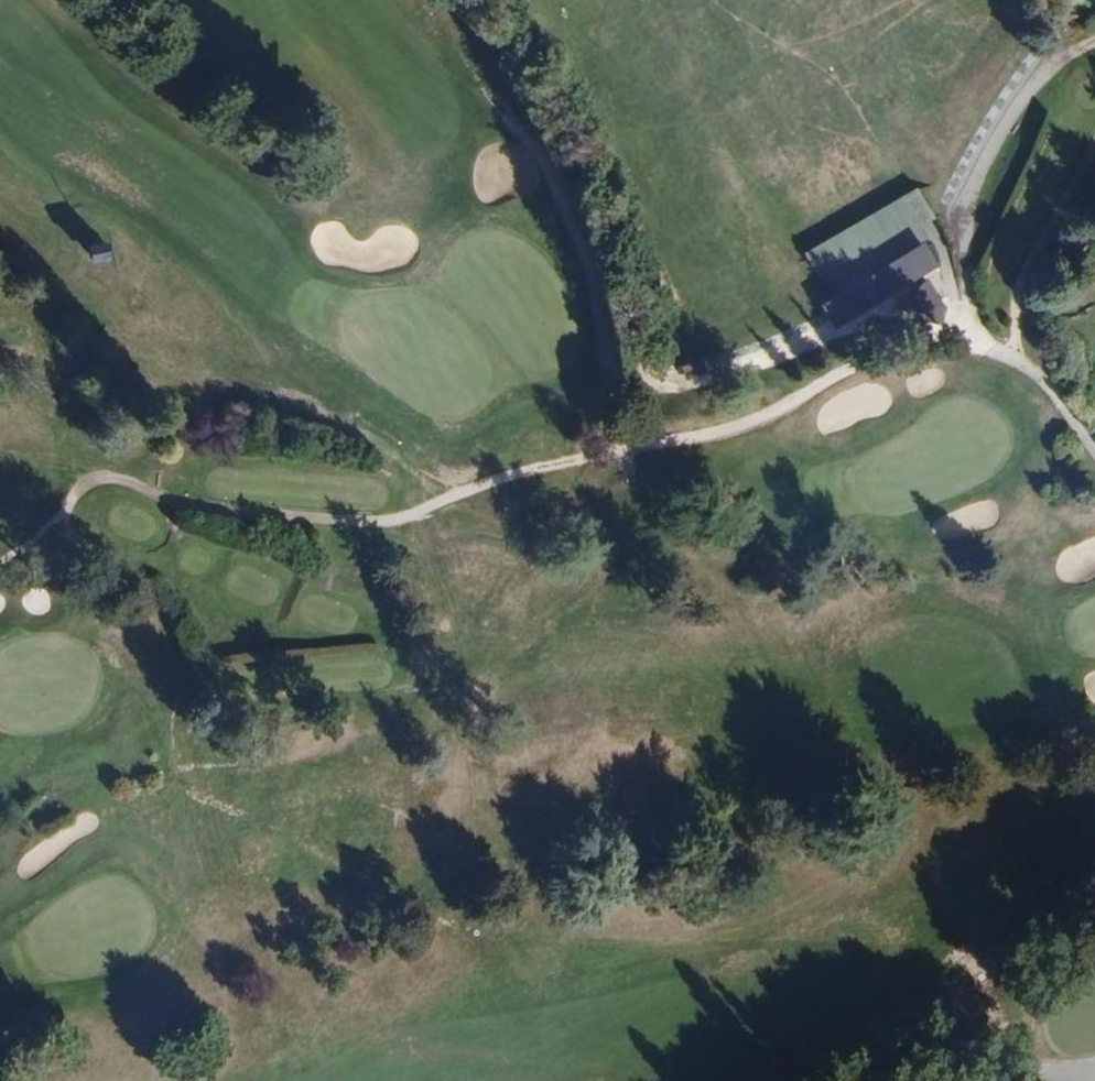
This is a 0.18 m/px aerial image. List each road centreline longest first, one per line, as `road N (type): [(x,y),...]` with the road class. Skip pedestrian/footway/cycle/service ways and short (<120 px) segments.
road 1 (track): [(1094,446),(1056,387),(1026,362),(987,344),(938,344),(838,375),(756,423),(552,463),(369,523),(178,502),(138,480),(104,473),(76,487)]
road 2 (track): [(901,1080),(926,1068),(1094,1054)]

